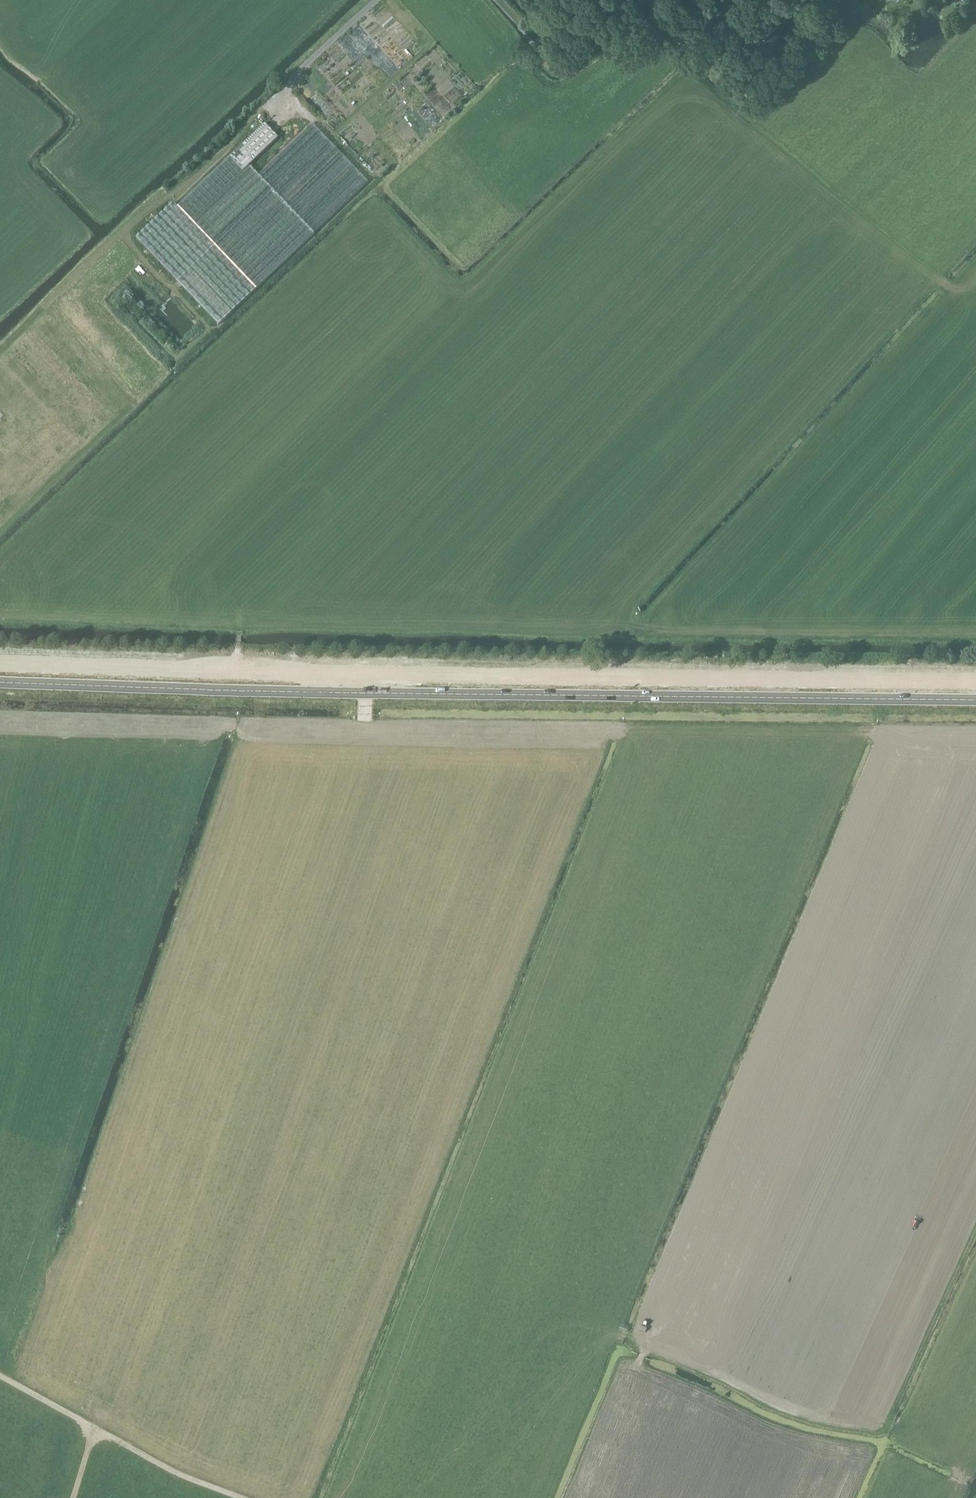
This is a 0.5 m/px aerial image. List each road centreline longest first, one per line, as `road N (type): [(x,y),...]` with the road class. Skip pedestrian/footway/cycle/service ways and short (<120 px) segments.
road 1 (primary): [(975,681),(0,663)]
road 2 (track): [(801,1415),(647,1345),(624,1377),(574,1497)]
road 3 (track): [(246,1497),(96,1430)]

